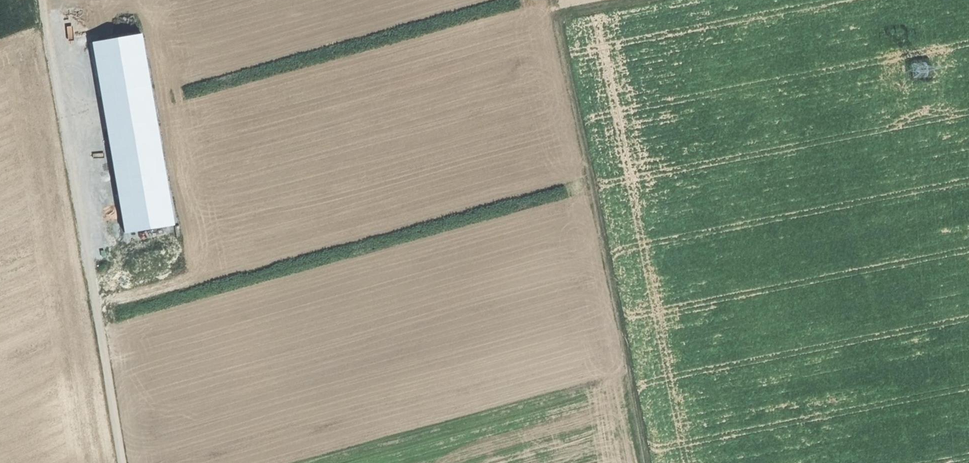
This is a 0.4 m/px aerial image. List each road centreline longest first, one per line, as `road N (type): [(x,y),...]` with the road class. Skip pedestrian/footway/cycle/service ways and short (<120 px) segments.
road 1 (track): [(43,0),(124,462)]
road 2 (track): [(633,462),(553,0)]

